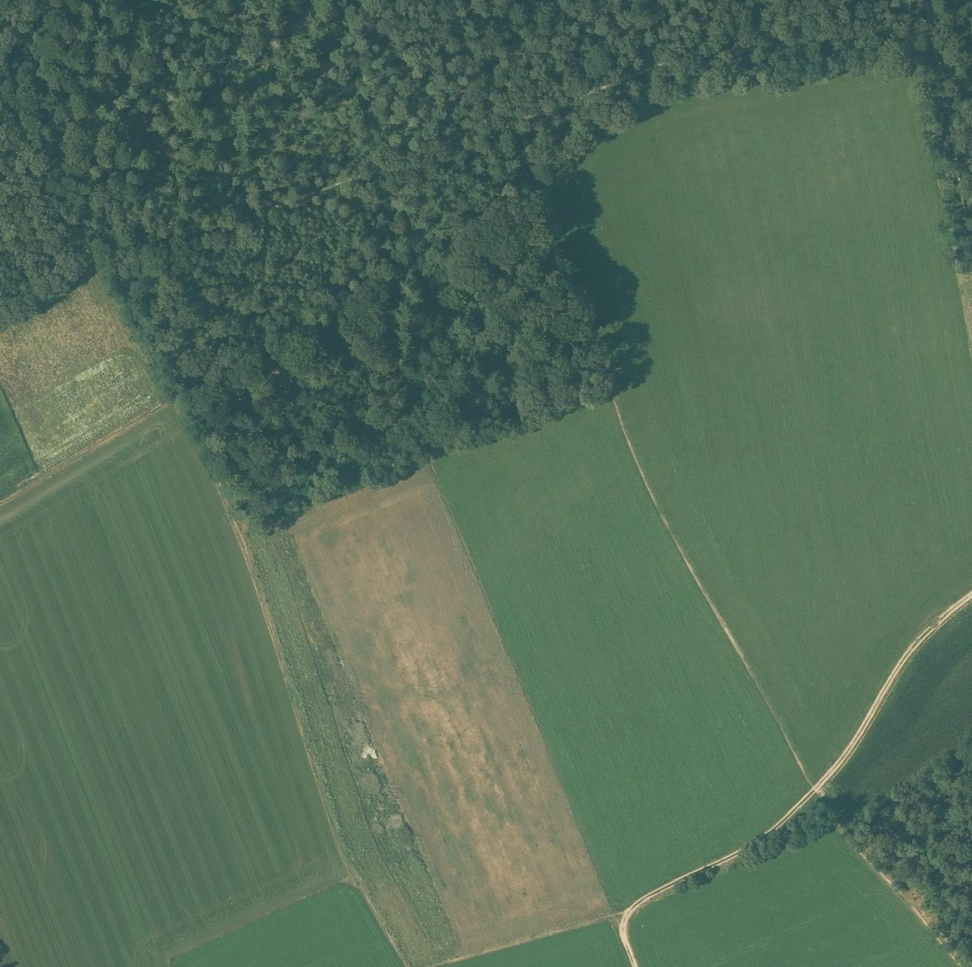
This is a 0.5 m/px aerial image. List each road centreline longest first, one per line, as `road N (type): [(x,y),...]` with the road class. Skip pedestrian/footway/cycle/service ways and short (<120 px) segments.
road 1 (track): [(159,254),(853,0)]
road 2 (track): [(50,0),(159,254)]
road 3 (track): [(818,797),(911,649),(971,591)]
road 4 (track): [(925,0),(971,245)]
road 5 (track): [(623,912),(766,841),(818,797)]
road 6 (track): [(0,504),(195,390)]

